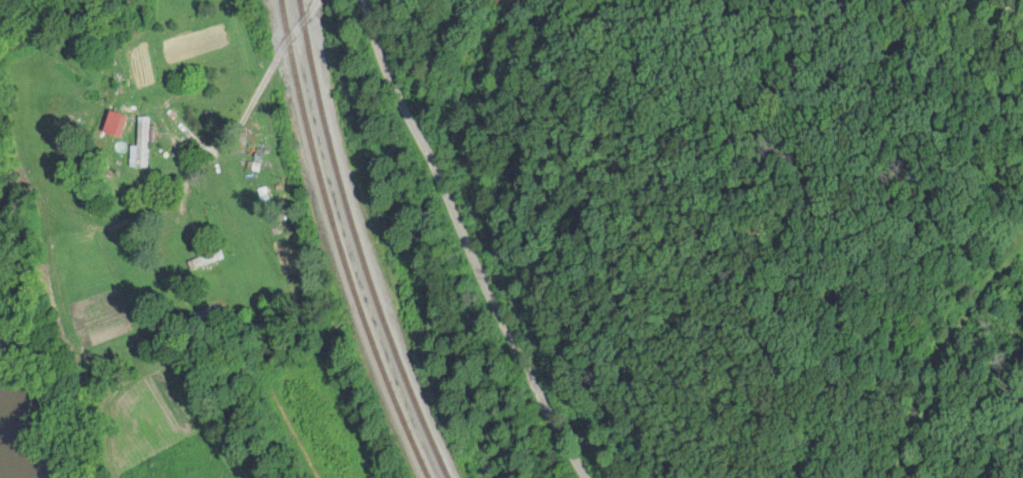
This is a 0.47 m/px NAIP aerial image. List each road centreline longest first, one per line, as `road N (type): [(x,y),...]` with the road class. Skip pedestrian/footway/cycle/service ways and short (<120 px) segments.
road 1 (residential): [(604,477),(390,92),(365,0)]
road 2 (residential): [(317,0),(236,129),(214,147),(197,144),(172,117)]

